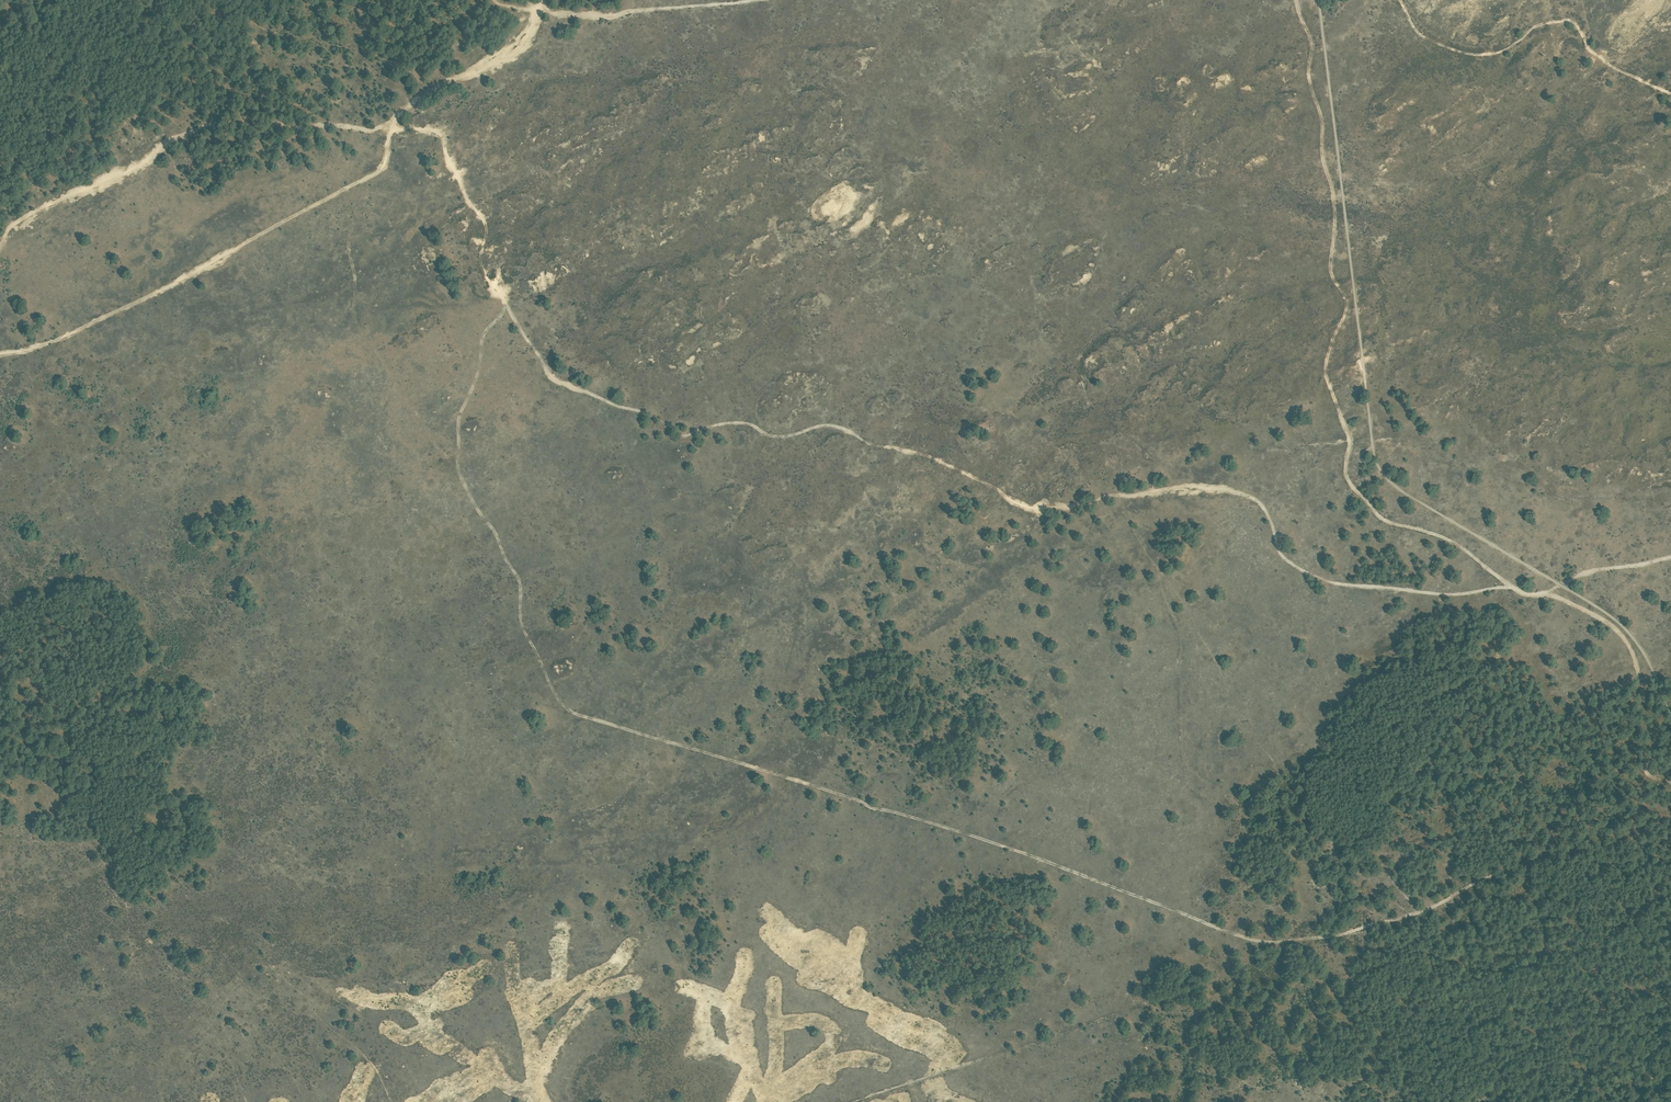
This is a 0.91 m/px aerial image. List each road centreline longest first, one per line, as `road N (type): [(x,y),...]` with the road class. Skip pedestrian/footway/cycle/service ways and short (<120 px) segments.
road 1 (track): [(0,355),(59,339),(163,290),(373,175),(387,159),(399,111),(431,86),(509,56),(539,12)]
road 2 (track): [(0,241),(41,209),(203,127),(226,121),(390,130)]
road 3 (track): [(539,12),(607,16),(754,0)]

